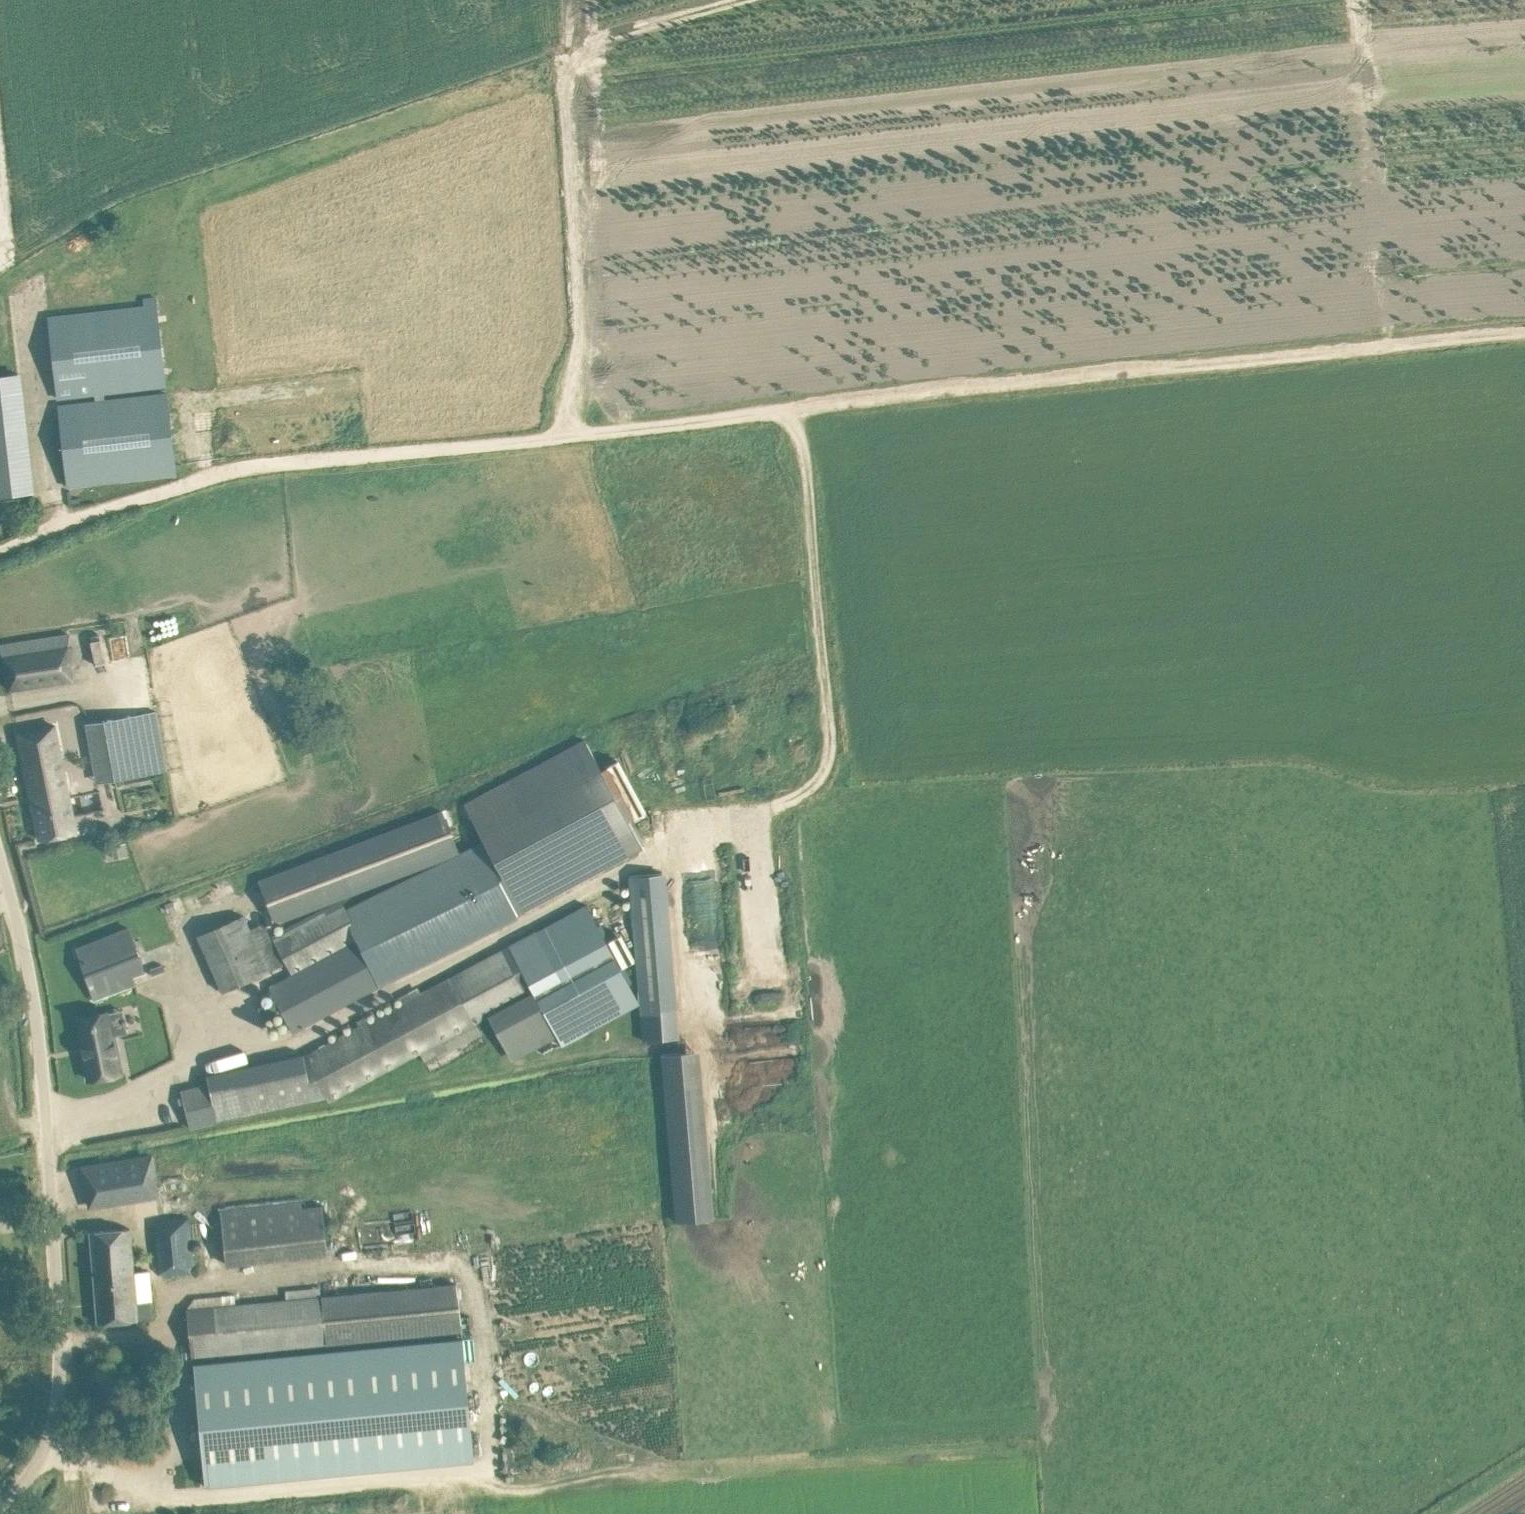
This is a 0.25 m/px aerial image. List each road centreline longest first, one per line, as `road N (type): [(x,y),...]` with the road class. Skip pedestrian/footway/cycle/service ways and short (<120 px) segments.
road 1 (track): [(203,478),(295,460),(1524,334)]
road 2 (unclassified): [(0,1506),(43,1452),(60,1380),(35,1004),(0,857)]
road 3 (unclassified): [(0,551),(203,478)]

